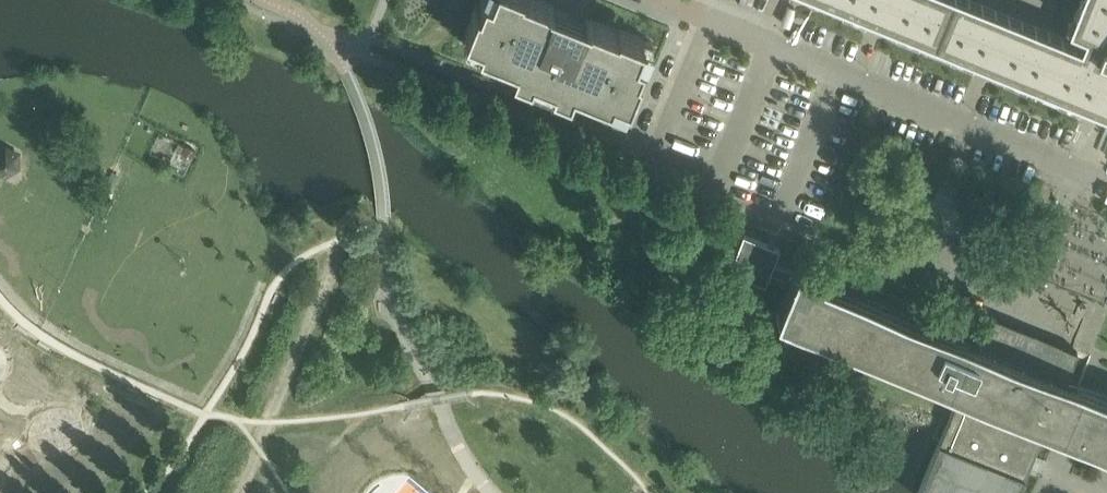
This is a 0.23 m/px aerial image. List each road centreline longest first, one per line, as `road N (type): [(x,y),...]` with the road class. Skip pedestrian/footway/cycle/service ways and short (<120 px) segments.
road 1 (residential): [(1106,182),(713,23)]

